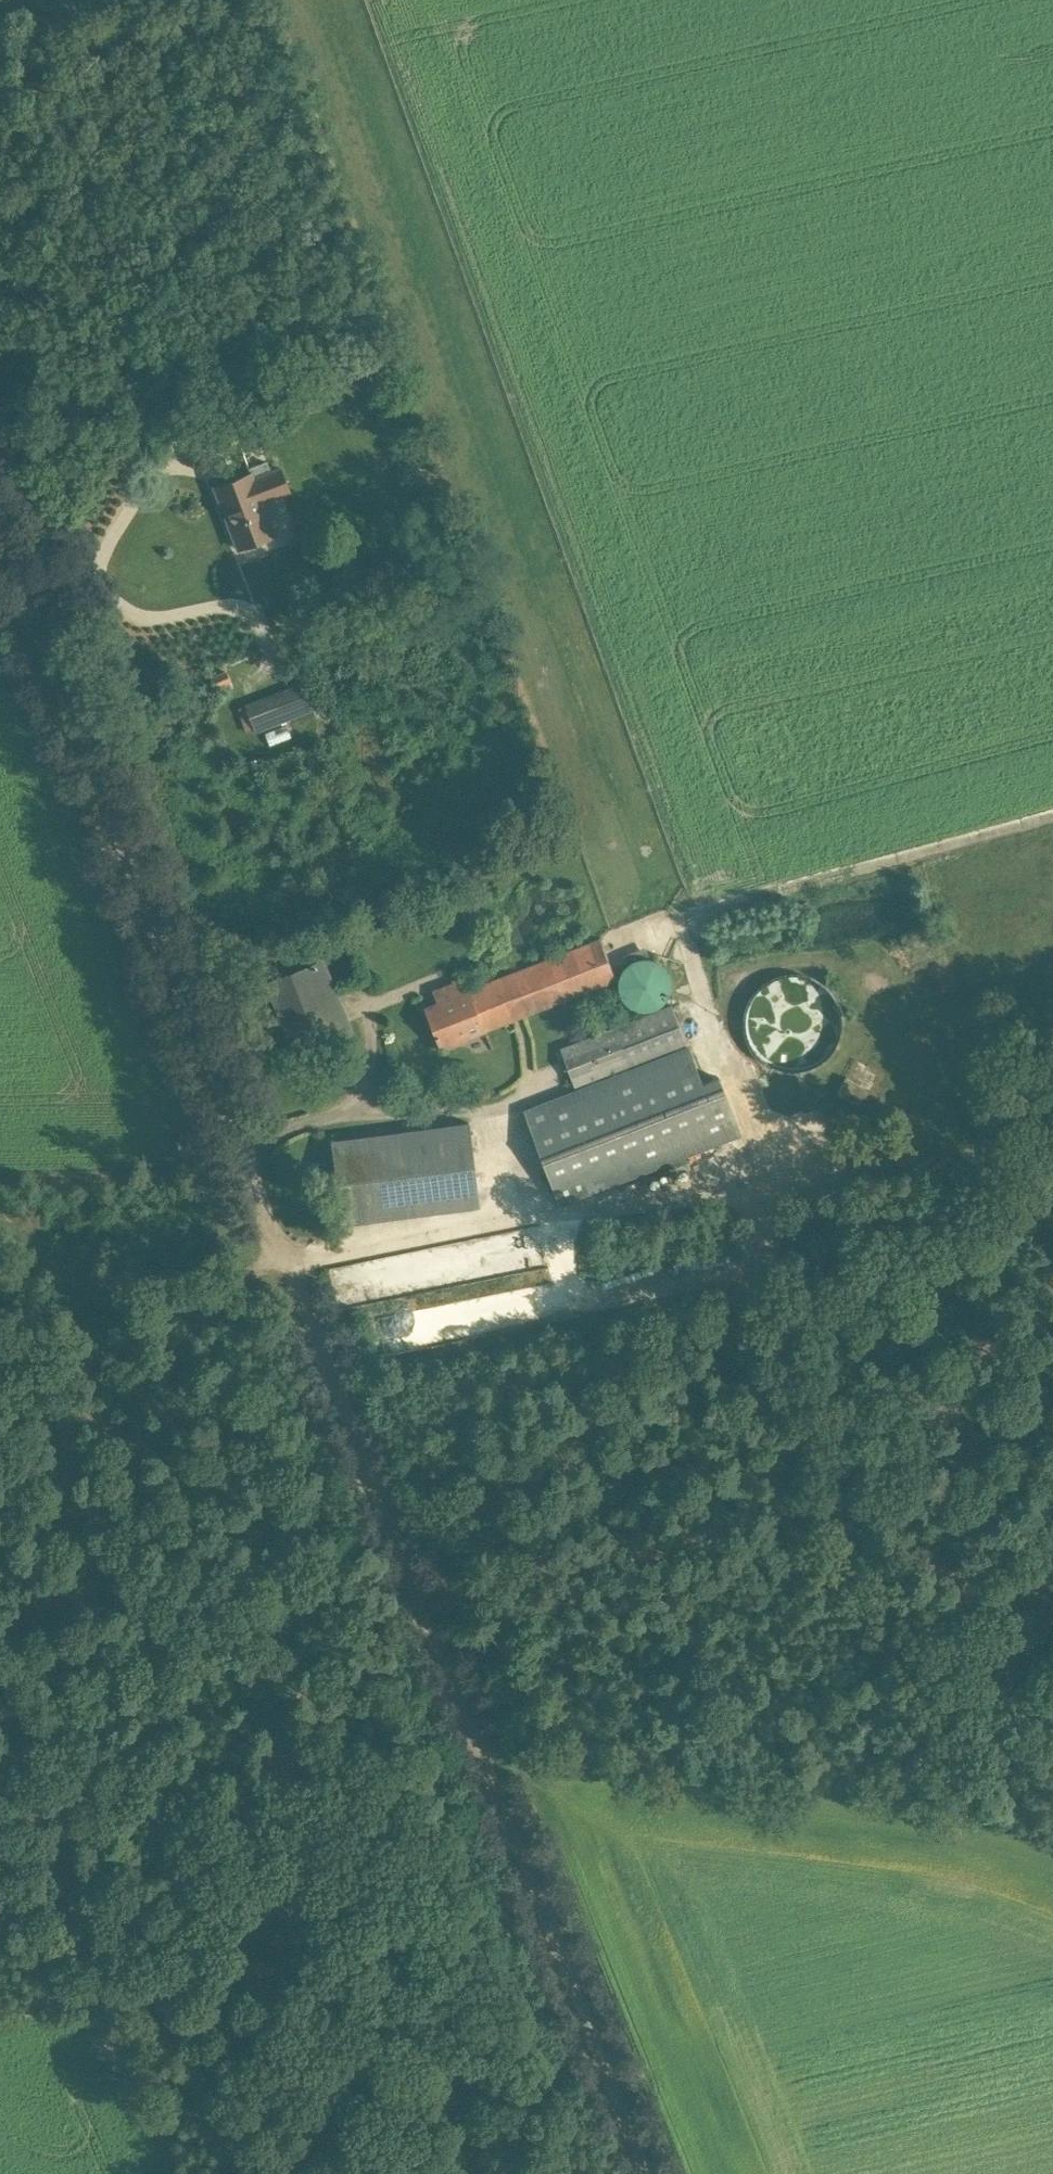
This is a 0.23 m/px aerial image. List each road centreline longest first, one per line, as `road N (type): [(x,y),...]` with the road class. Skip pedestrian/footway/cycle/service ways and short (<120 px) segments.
road 1 (track): [(397,1547),(103,786),(27,615)]
road 2 (track): [(997,1153),(944,1218),(889,1257),(752,1311),(759,1402),(796,1471),(793,1497),(751,1526),(617,1556),(430,1539),(397,1547)]
road 3 (track): [(641,2173),(397,1547)]
road 4 (track): [(749,1247),(953,1823)]
road 5 (track): [(128,2065),(0,1725)]
road 6 (track): [(0,1196),(284,1250)]

